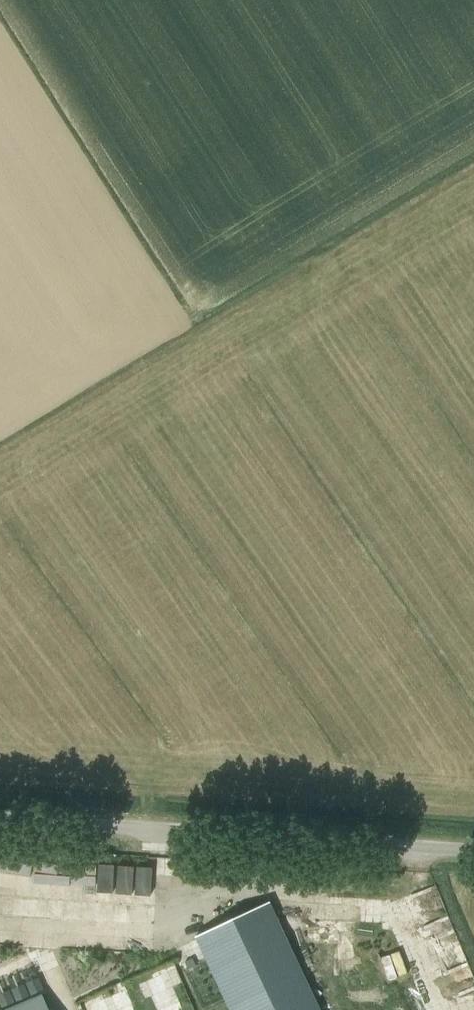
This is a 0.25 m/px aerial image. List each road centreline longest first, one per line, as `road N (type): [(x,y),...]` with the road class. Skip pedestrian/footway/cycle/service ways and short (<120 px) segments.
road 1 (unclassified): [(473,853),(0,824)]

